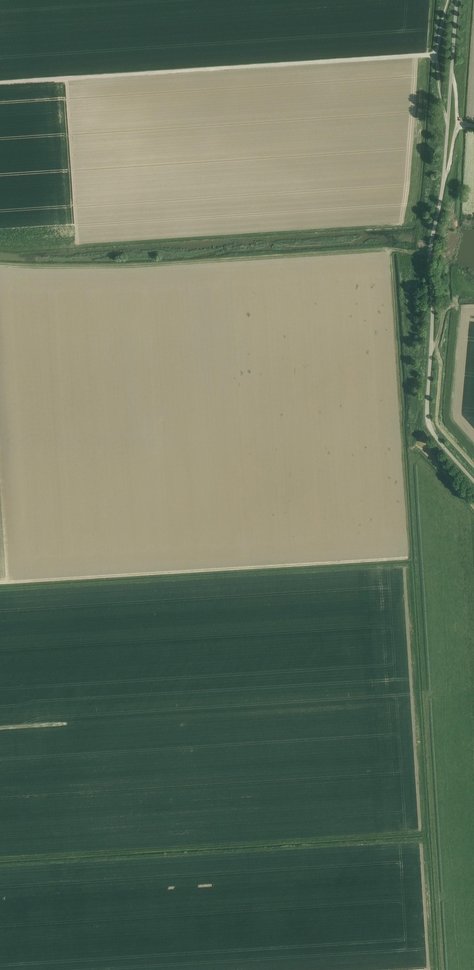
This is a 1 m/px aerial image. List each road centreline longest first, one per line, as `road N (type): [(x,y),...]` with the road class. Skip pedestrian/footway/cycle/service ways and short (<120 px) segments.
road 1 (unclassified): [(0,83),(432,54)]
road 2 (unclassified): [(473,481),(427,418),(429,257),(448,123)]
road 3 (unclassified): [(448,123),(457,0)]

